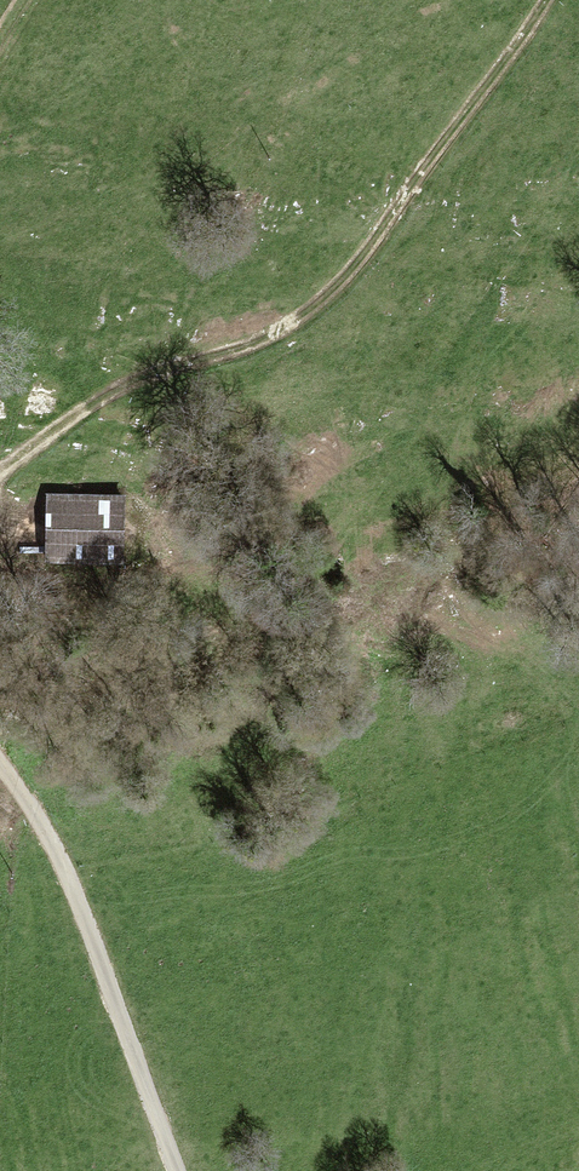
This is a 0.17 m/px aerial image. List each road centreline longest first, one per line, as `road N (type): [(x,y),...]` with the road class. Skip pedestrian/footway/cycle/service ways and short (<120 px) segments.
road 1 (track): [(0,491),(110,401),(173,364),(279,341),(338,301),(512,88),(572,0)]
road 2 (track): [(174,1170),(10,752),(0,747)]

